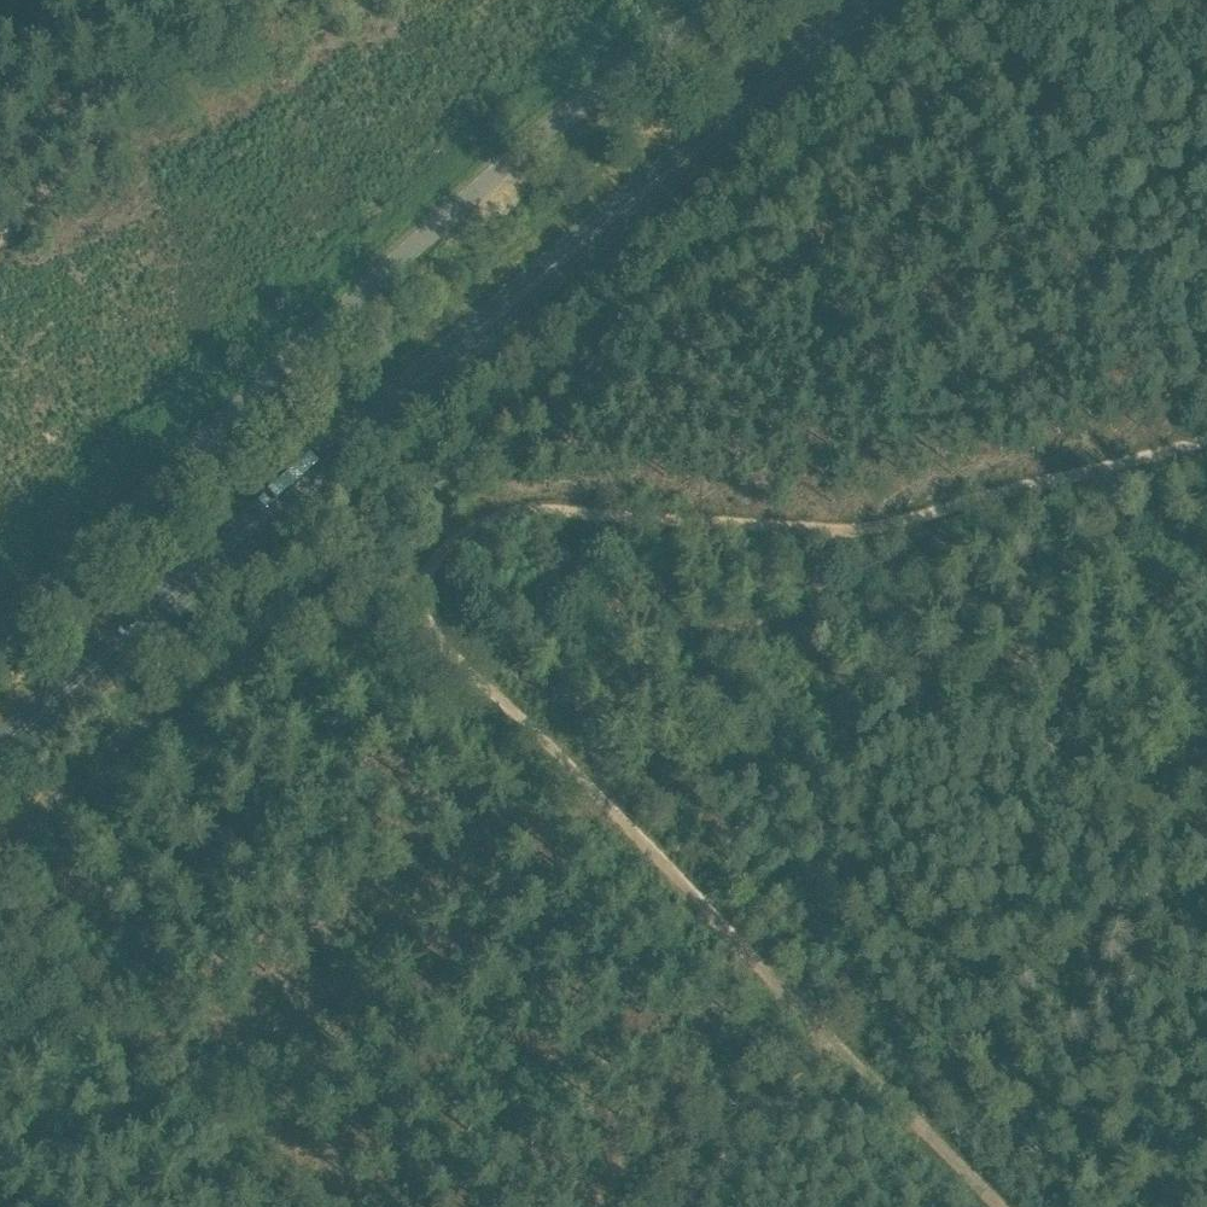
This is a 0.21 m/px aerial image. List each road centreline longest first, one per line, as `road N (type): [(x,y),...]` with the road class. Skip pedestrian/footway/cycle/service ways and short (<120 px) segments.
road 1 (primary): [(0,754),(480,328),(879,0)]
road 2 (unclassified): [(0,628),(201,436),(718,0)]
road 3 (track): [(398,585),(428,570),(459,530),(493,508),(868,527),(1206,440)]
road 4 (track): [(398,585),(479,680),(835,1042)]
road 5 (track): [(0,236),(30,204),(144,123),(366,0)]
road 6 (track): [(673,1206),(835,1042)]
road 7 (track): [(835,1042),(995,1206)]

